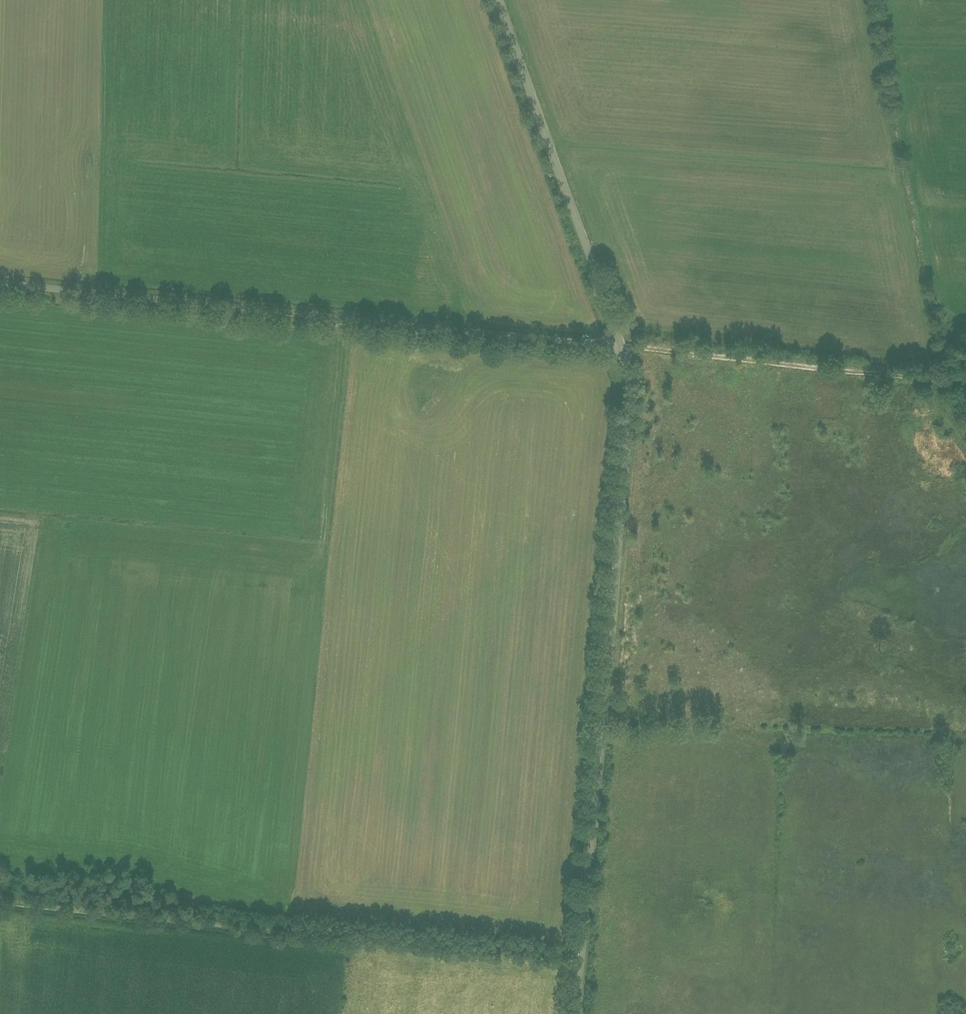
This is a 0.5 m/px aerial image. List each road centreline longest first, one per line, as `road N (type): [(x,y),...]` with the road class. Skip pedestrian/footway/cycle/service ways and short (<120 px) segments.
road 1 (unclassified): [(577,1013),(631,396),(620,342)]
road 2 (unclassified): [(620,342),(0,283)]
road 3 (unclassified): [(620,342),(498,0)]
road 4 (track): [(620,342),(965,381)]

